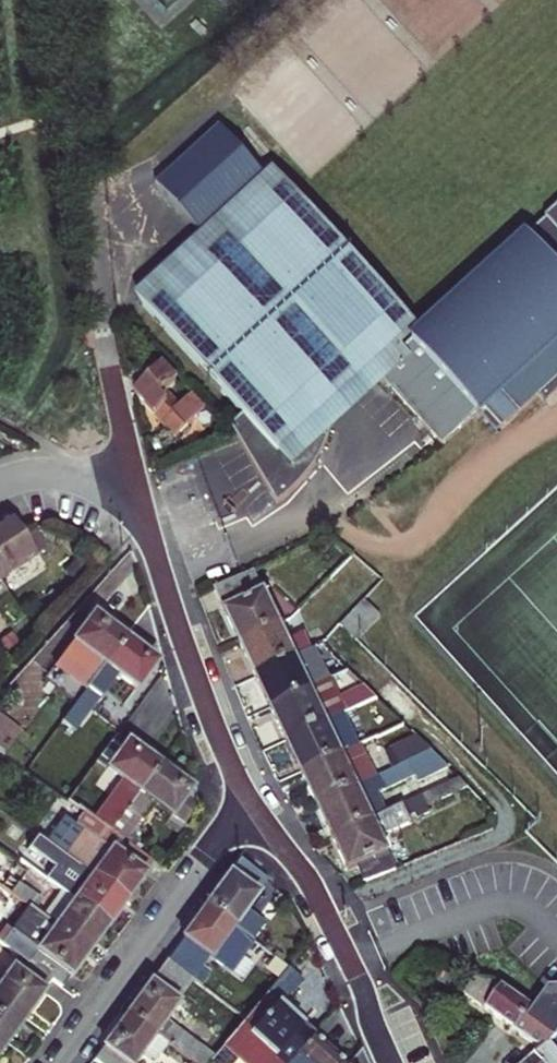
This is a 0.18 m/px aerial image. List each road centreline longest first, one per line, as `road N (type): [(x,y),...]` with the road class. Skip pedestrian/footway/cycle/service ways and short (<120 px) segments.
road 1 (residential): [(244,805),(197,692),(152,531),(115,483)]
road 2 (residential): [(56,1062),(244,805)]
road 3 (residential): [(387,1062),(325,911),(287,848),(244,805)]

